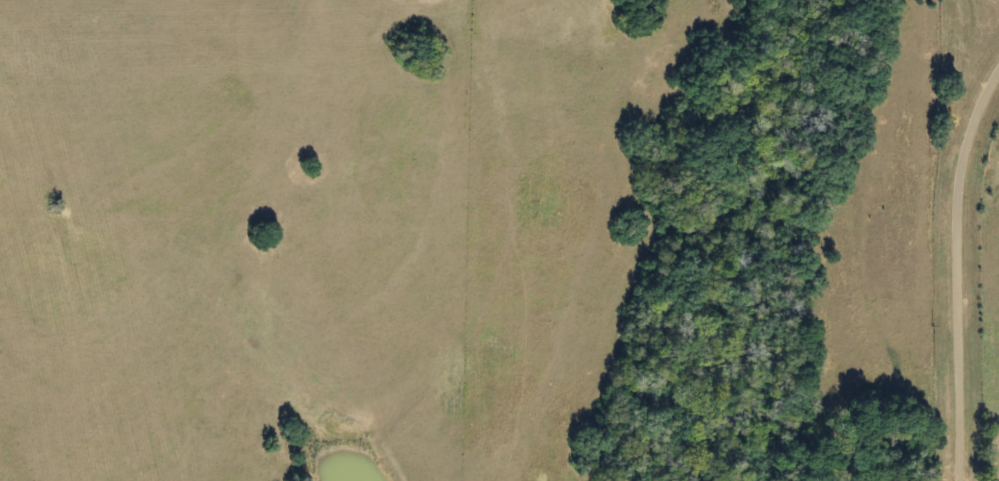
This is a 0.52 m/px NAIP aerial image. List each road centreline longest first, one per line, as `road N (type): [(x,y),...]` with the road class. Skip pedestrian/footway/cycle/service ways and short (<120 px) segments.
road 1 (residential): [(965,480),(968,131),(998,87)]

